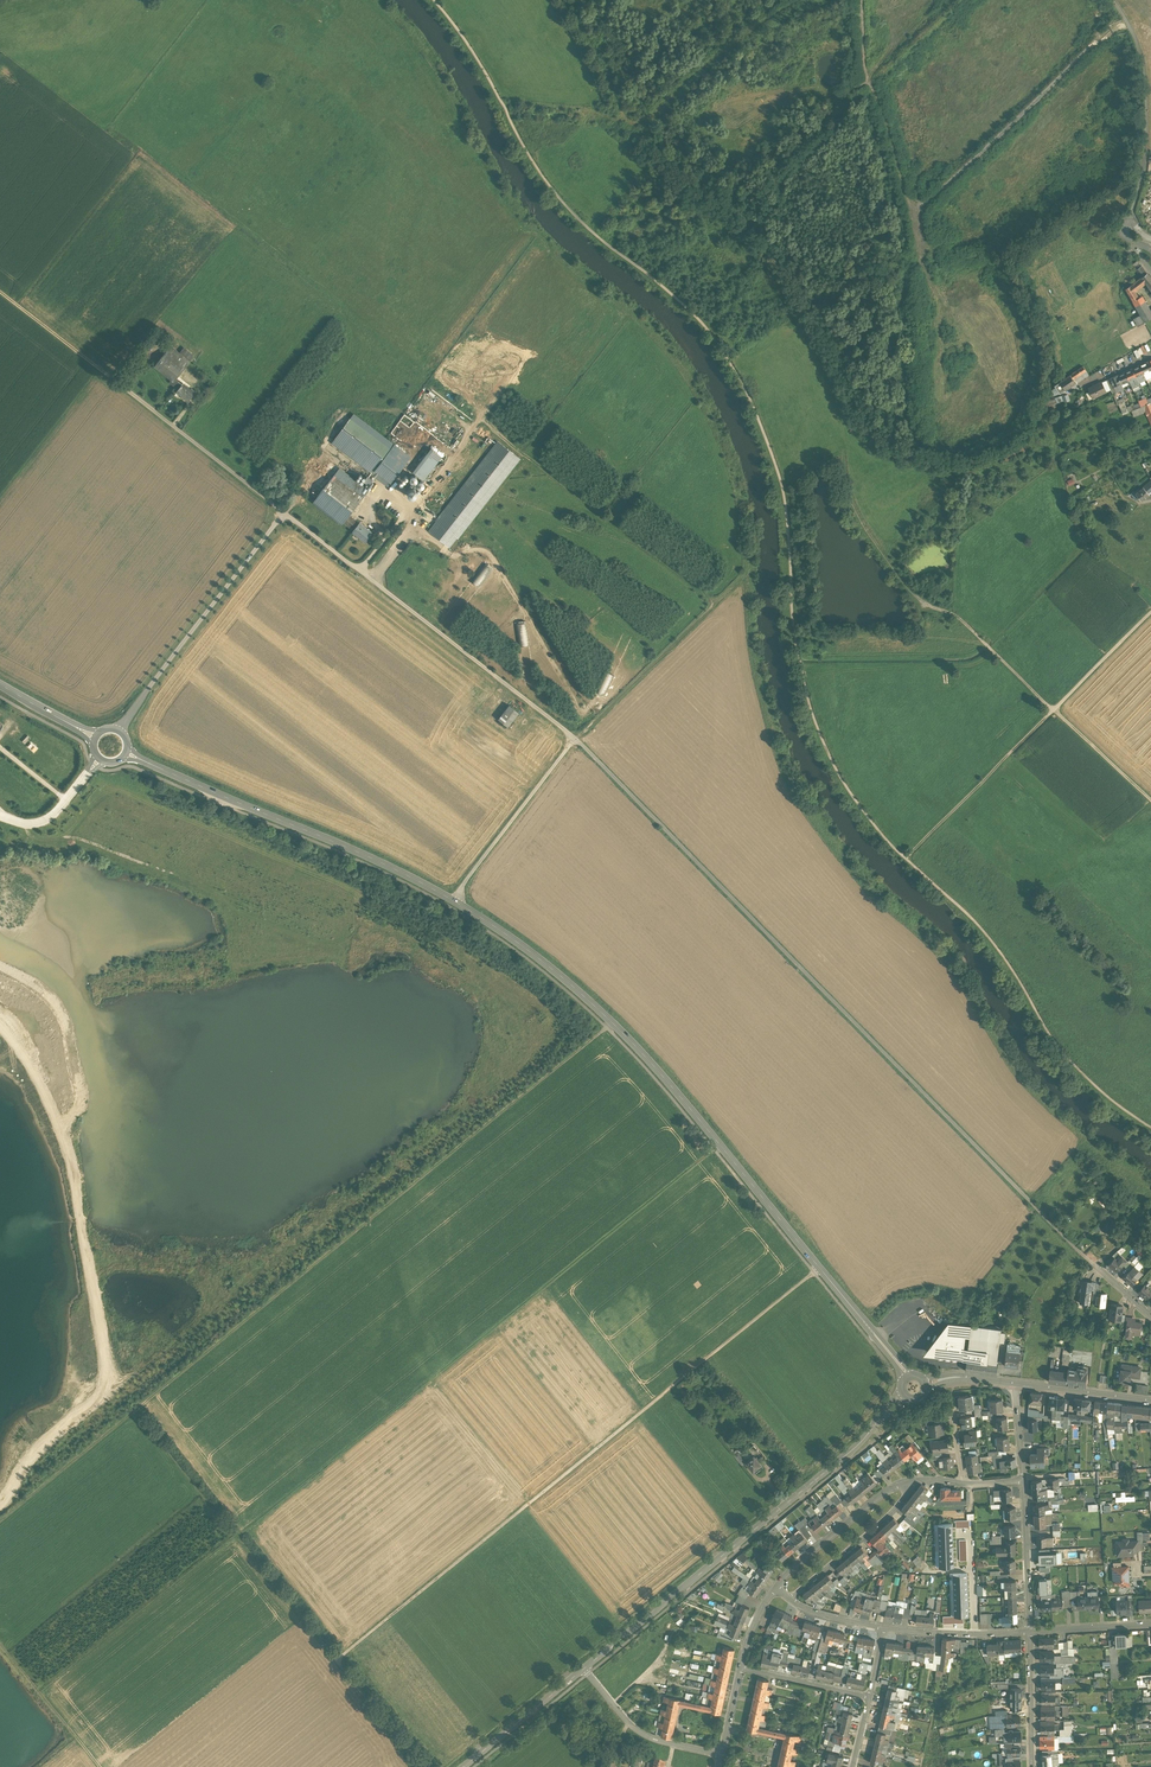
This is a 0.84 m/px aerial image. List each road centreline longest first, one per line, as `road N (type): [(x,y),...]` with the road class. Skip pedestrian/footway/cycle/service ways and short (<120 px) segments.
road 1 (track): [(437,0),(555,191),(607,244),(698,316),(752,394),(789,493),(810,689),(846,784),(886,837),(994,942),(1063,1051),(1150,1128)]
road 2 (secondary): [(907,1377),(662,1075),(542,961),(406,875),(126,752)]
road 3 (track): [(612,1022),(0,1527)]
road 4 (track): [(1132,1234),(1097,1267),(1082,1255),(580,742)]
road 5 (track): [(429,1766),(337,1661),(819,1267)]
road 6 (track): [(237,1537),(719,1144)]
road 7 (track): [(720,606),(300,281)]
road 8 (track): [(1150,799),(960,617),(917,597),(873,535),(845,479),(844,457)]
road 9 (tertiary): [(584,1668),(850,1451),(905,1395)]
road 10 (track): [(0,46),(300,281)]
road 11 (track): [(906,857),(1150,613)]
road 12 (track): [(140,1413),(337,1661)]
road 13 (track): [(580,742),(373,581)]
road 14 (track): [(747,580),(582,743)]
road 15 (residential): [(962,1483),(892,1488),(776,1587)]
road 16 (track): [(454,900),(580,742)]
road 17 (track): [(1146,162),(1149,96),(1140,45),(1112,0)]
road 18 (track): [(0,1642),(101,1766)]
road 19 (tertiary): [(463,1766),(584,1668)]
road 20 (residential): [(1023,1479),(1030,1632)]
road 21 (residential): [(1030,1632),(887,1628)]
road 22 (track): [(109,375),(0,292)]
road 23 (secondary): [(1150,1400),(1016,1383)]
road 24 (residential): [(1030,1632),(1033,1766)]
road 25 (residential): [(742,1666),(872,1694)]
road 26 (residential): [(1150,1624),(1030,1632)]
road 27 (residential): [(584,1668),(634,1726),(673,1744)]

